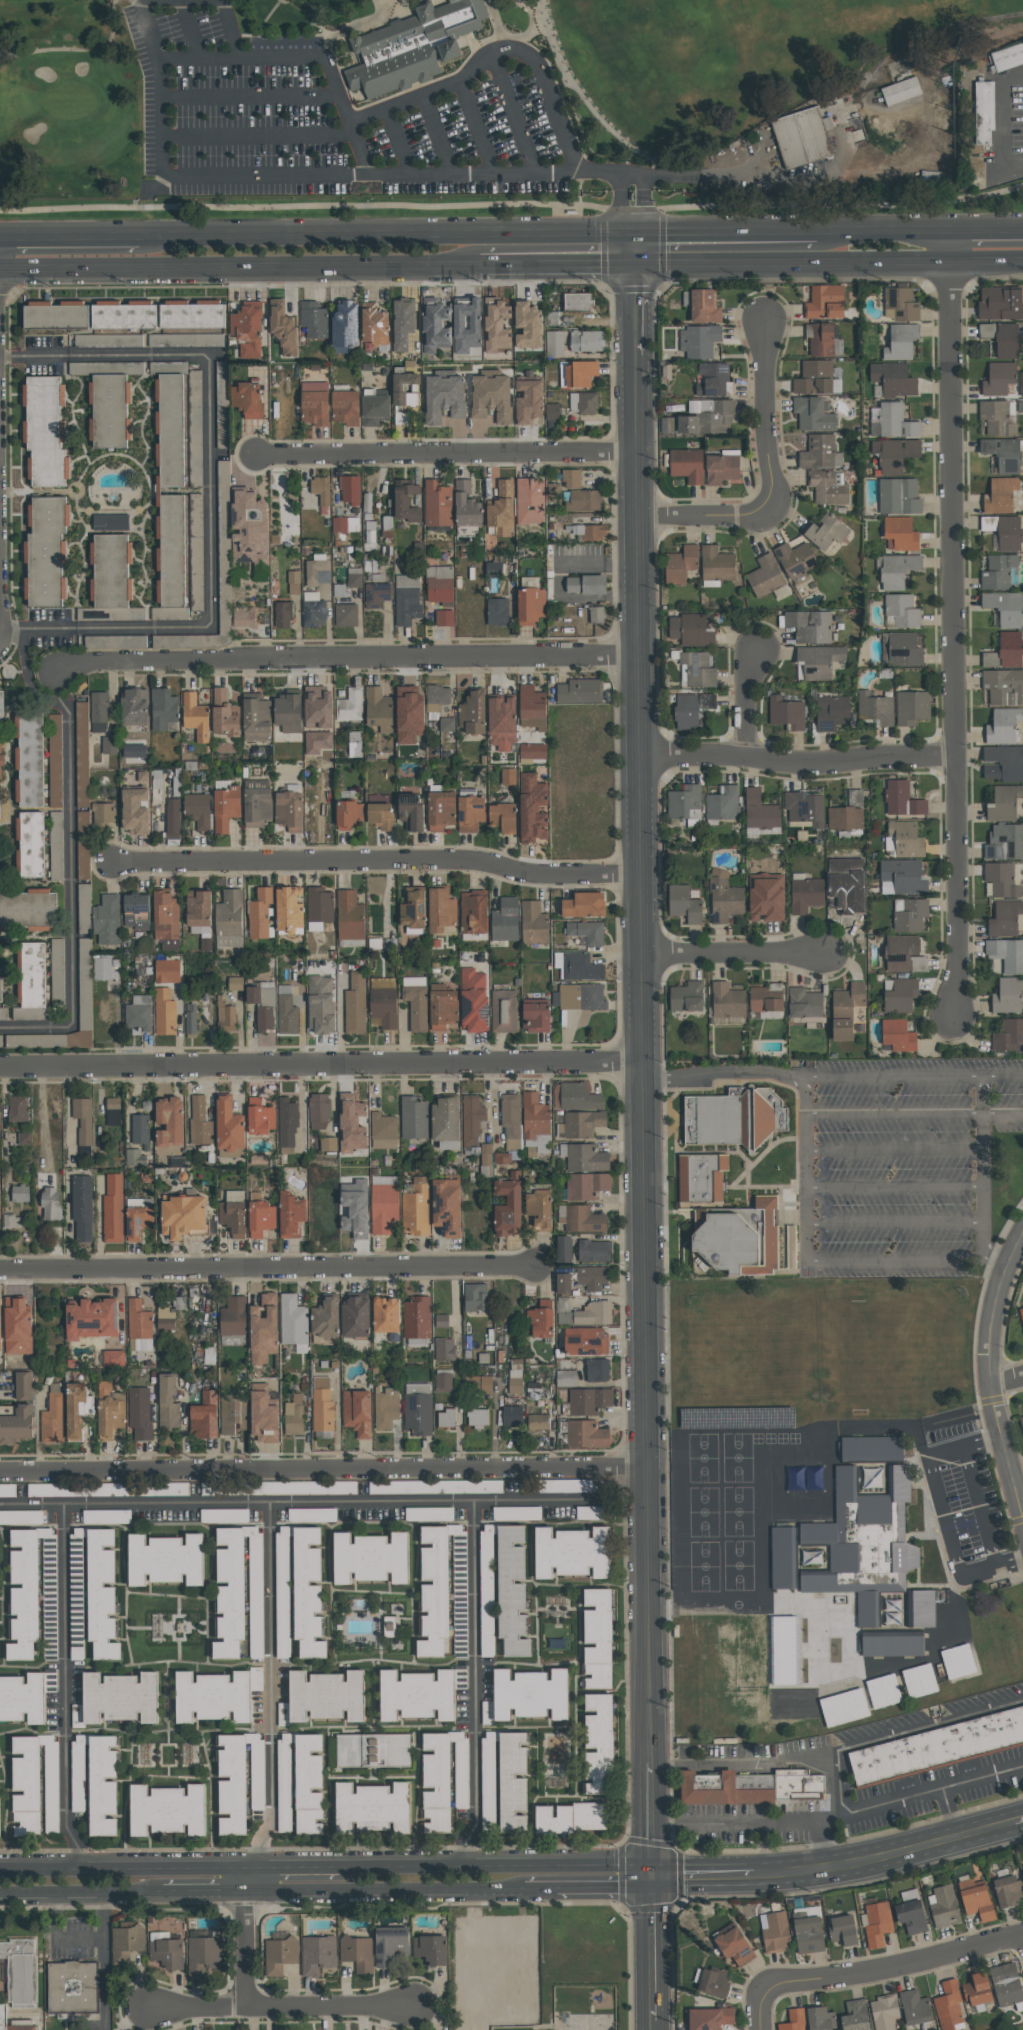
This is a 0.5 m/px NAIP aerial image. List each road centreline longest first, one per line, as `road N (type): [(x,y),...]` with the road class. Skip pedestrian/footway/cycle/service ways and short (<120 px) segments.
road 1 (tertiary): [(636,354),(650,1762)]
road 2 (residential): [(950,261),(954,1012)]
road 3 (residential): [(0,1471),(647,1467)]
road 4 (residential): [(0,1067),(643,1061)]
road 5 (residential): [(55,673),(91,661),(639,654)]
road 6 (residential): [(0,1270),(534,1266)]
road 7 (residential): [(109,863),(466,859),(533,873),(641,873)]
road 8 (primary): [(634,233),(139,236)]
road 9 (primary): [(0,268),(480,264)]
road 10 (residential): [(254,454),(637,452)]
road 11 (primary): [(635,263),(950,261)]
road 12 (secondary): [(650,1877),(618,1864),(339,1867)]
road 13 (residential): [(640,757),(953,755)]
road 14 (residential): [(1022,1230),(998,1289),(988,1355),(1022,1515)]
road 15 (secondary): [(243,1888),(524,1888)]
road 16 (secondary): [(1016,1823),(870,1860),(754,1876)]
road 17 (residential): [(764,1993),(781,1981),(884,1968),(1022,1933)]
road 18 (residential): [(147,2012),(407,2006)]
road 19 (secondary): [(243,1868),(0,1867)]
road 20 (residential): [(766,326),(768,514)]
road 21 (primary): [(816,231),(634,233)]
road 22 (residential): [(821,953),(642,954)]
road 23 (secondary): [(0,1892),(163,1889)]
road 24 (primary): [(480,264),(635,263)]
road 25 (tertiary): [(650,1877),(653,2020)]
road 26 (primary): [(139,236),(0,236)]
road 27 (primary): [(950,230),(816,231)]
road 28 (residential): [(637,517),(768,514)]
road 29 (residential): [(243,1888),(246,2010)]

